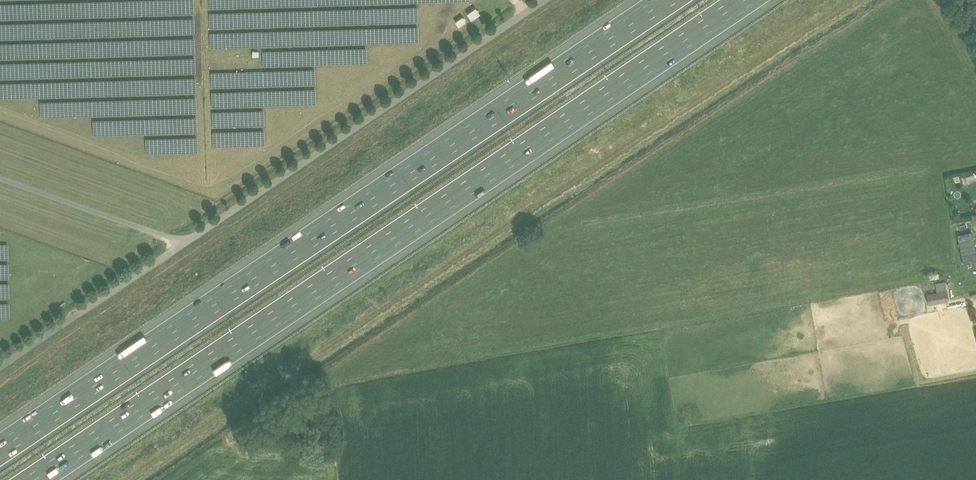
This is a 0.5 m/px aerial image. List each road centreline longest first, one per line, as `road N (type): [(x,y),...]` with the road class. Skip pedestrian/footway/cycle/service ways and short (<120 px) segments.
road 1 (motorway): [(34,479),(744,0)]
road 2 (motorway): [(667,0),(0,449)]
road 3 (unclassified): [(183,244),(543,0)]

